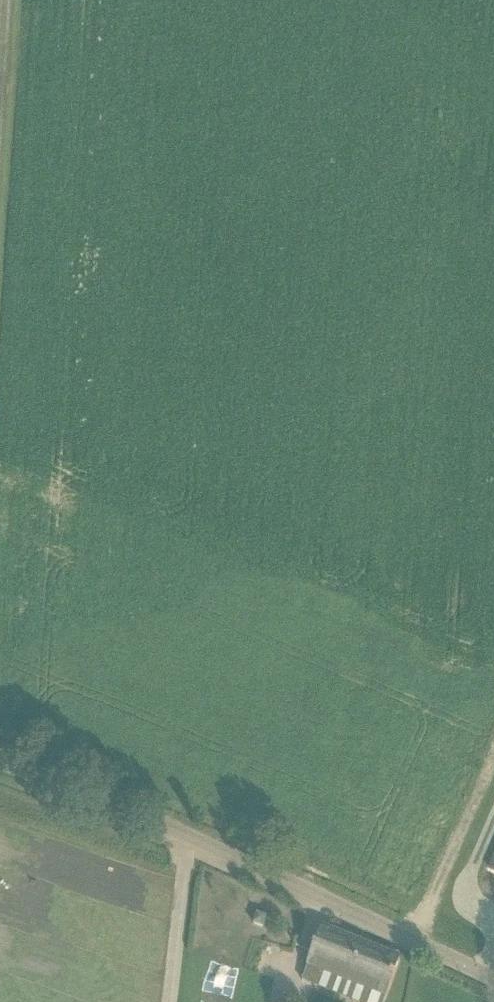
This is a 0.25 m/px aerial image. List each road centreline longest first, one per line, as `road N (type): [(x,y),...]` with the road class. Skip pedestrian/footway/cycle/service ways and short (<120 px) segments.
road 1 (unclassified): [(493,980),(172,830),(0,762)]

